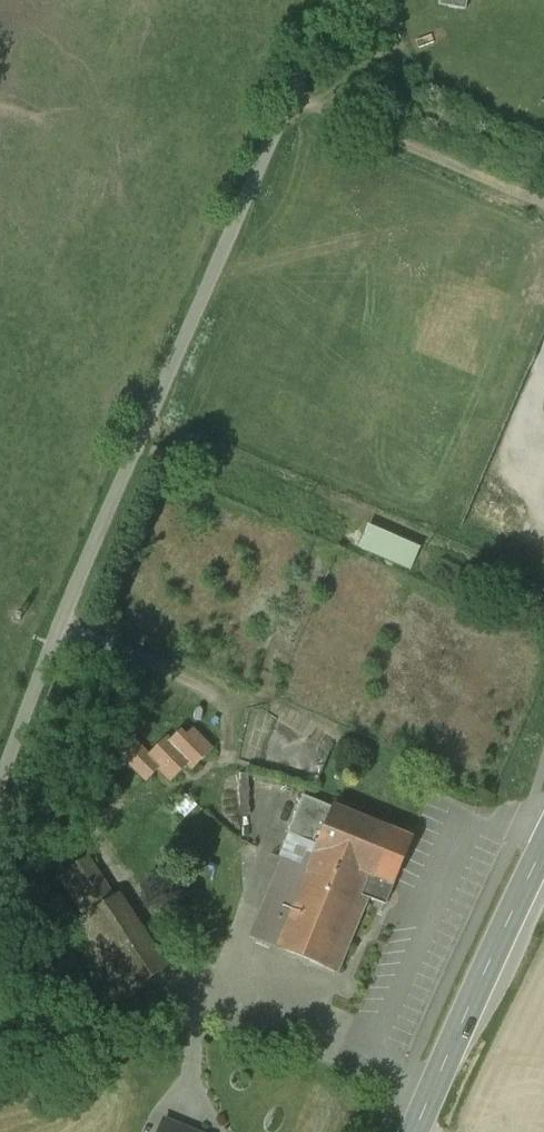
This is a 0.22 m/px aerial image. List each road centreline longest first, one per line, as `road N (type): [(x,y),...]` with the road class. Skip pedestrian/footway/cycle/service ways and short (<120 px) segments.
road 1 (unclassified): [(0,784),(70,597),(330,0)]
road 2 (tertiary): [(415,1131),(543,847)]
road 3 (track): [(291,94),(543,206)]

